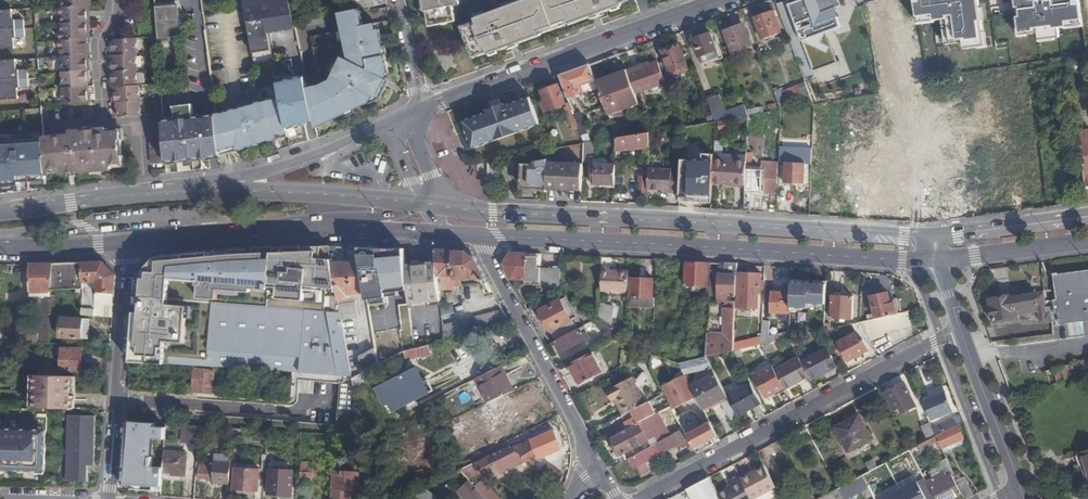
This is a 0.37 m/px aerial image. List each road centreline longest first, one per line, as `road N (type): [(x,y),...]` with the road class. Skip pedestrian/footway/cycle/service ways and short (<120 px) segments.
road 1 (primary): [(931,235),(427,202)]
road 2 (primary): [(479,235),(938,259)]
road 3 (residential): [(962,330),(637,498)]
road 4 (tertiary): [(719,0),(422,109)]
road 5 (residential): [(479,235),(600,471)]
road 6 (residential): [(110,498),(127,242)]
road 7 (residential): [(931,235),(891,0)]
road 8 (primary): [(127,242),(345,225)]
road 9 (primary): [(427,202),(210,192)]
road 10 (primary): [(210,192),(0,212)]
road 11 (tertiary): [(398,121),(210,192)]
road 12 (tertiary): [(1019,487),(962,330)]
road 13 (primary): [(1087,217),(931,235)]
road 14 (primary): [(938,259),(1087,241)]
road 15 (primary): [(0,247),(127,242)]

